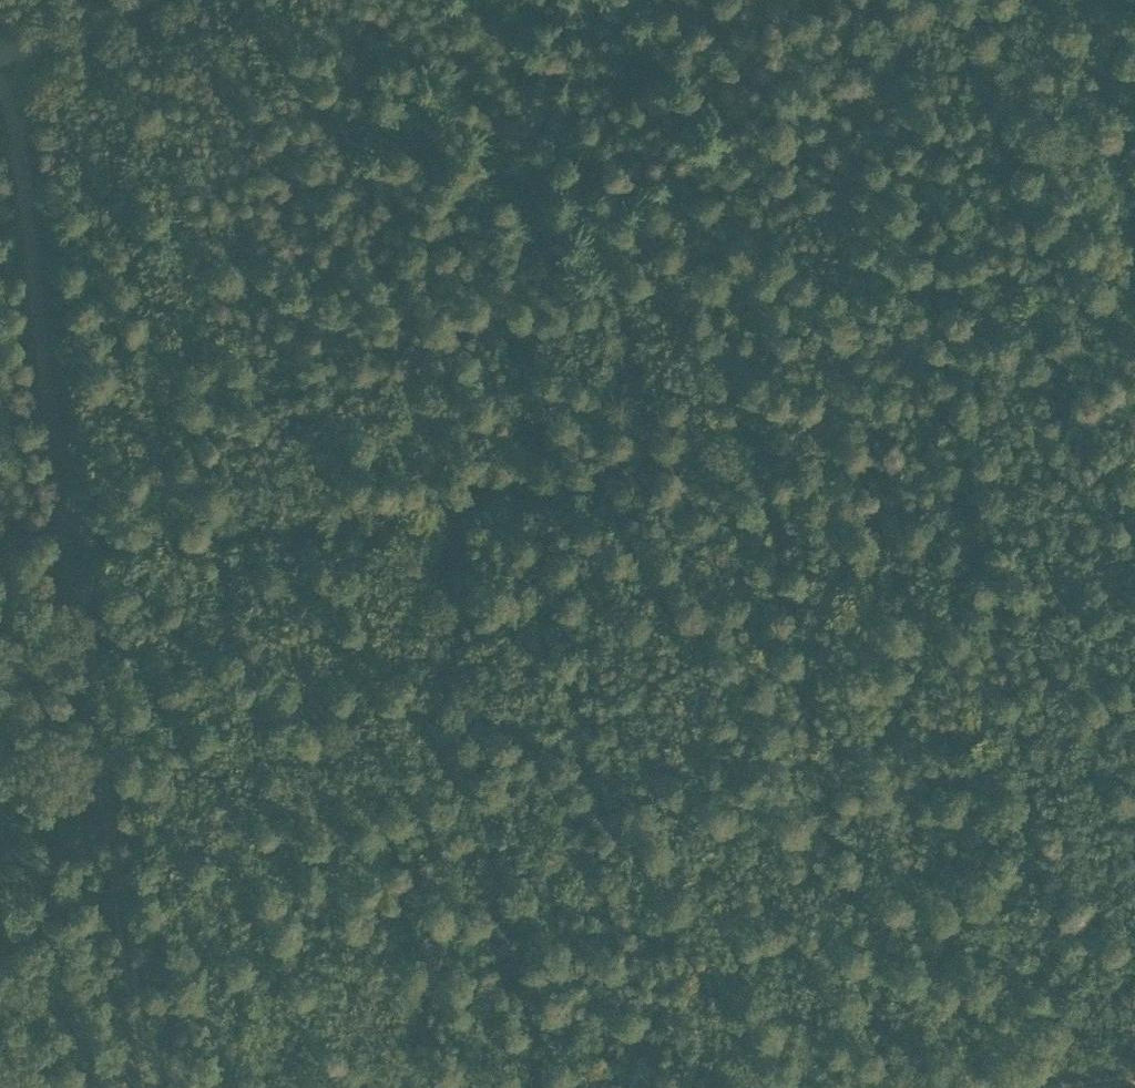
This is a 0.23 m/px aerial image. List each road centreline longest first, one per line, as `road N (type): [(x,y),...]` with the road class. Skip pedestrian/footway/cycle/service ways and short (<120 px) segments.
road 1 (track): [(149,1087),(4,59)]
road 2 (track): [(1134,385),(736,457)]
road 3 (track): [(144,0),(0,60)]

